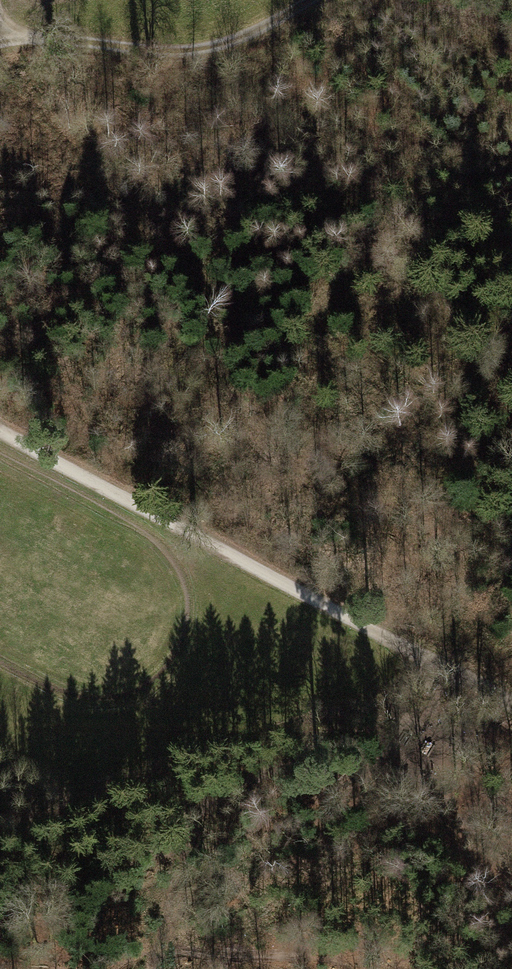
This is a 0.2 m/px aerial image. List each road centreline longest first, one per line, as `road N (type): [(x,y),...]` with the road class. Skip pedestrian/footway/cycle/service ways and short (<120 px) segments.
road 1 (track): [(349,620),(0,433)]
road 2 (track): [(0,31),(110,52),(174,51),(278,23),(314,0)]
road 3 (track): [(511,707),(349,620)]

